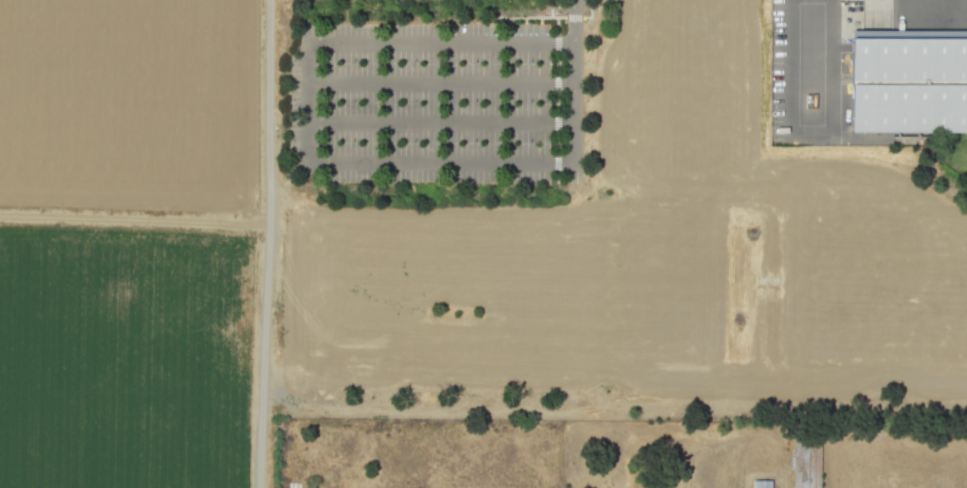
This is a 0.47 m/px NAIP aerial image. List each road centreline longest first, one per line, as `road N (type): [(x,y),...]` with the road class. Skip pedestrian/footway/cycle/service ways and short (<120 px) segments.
road 1 (track): [(267,0),(258,487)]
road 2 (track): [(264,226),(237,218),(0,213)]

